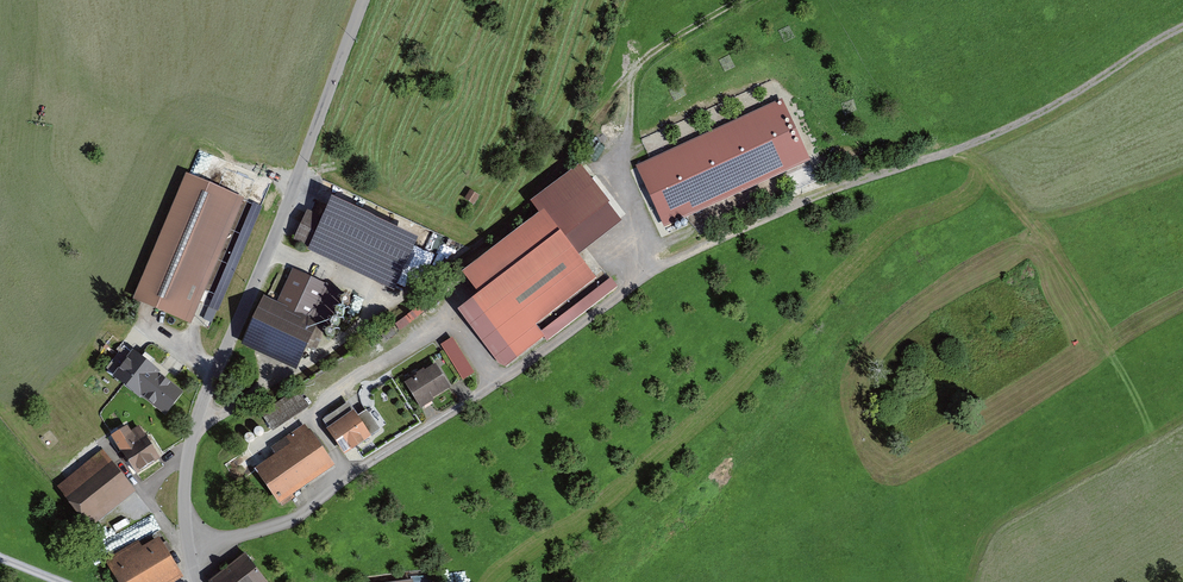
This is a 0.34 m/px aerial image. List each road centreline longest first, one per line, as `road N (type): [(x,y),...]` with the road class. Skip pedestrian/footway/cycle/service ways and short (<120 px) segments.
road 1 (track): [(187,551),(295,519),(645,279),(945,145),(1058,104),(1182,32)]
road 2 (unclassified): [(197,581),(184,491),(194,434),(364,0)]
road 3 (track): [(752,0),(659,55),(630,85),(625,294)]

